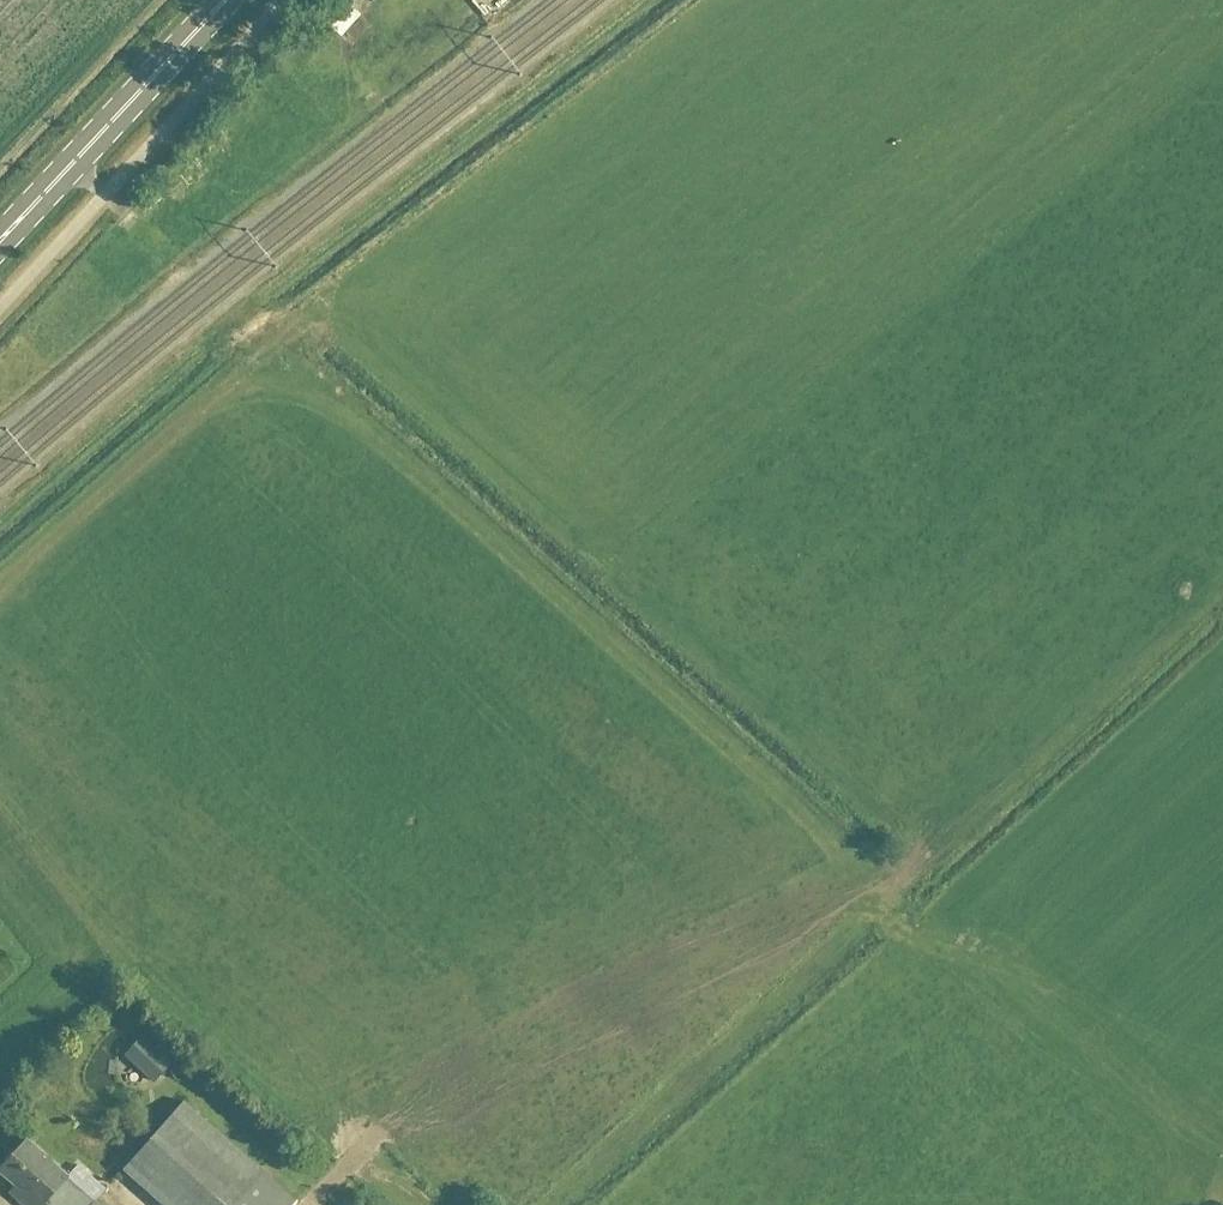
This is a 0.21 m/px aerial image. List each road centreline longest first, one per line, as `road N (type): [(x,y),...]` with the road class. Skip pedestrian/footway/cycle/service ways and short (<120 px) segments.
road 1 (secondary): [(0,243),(228,0)]

